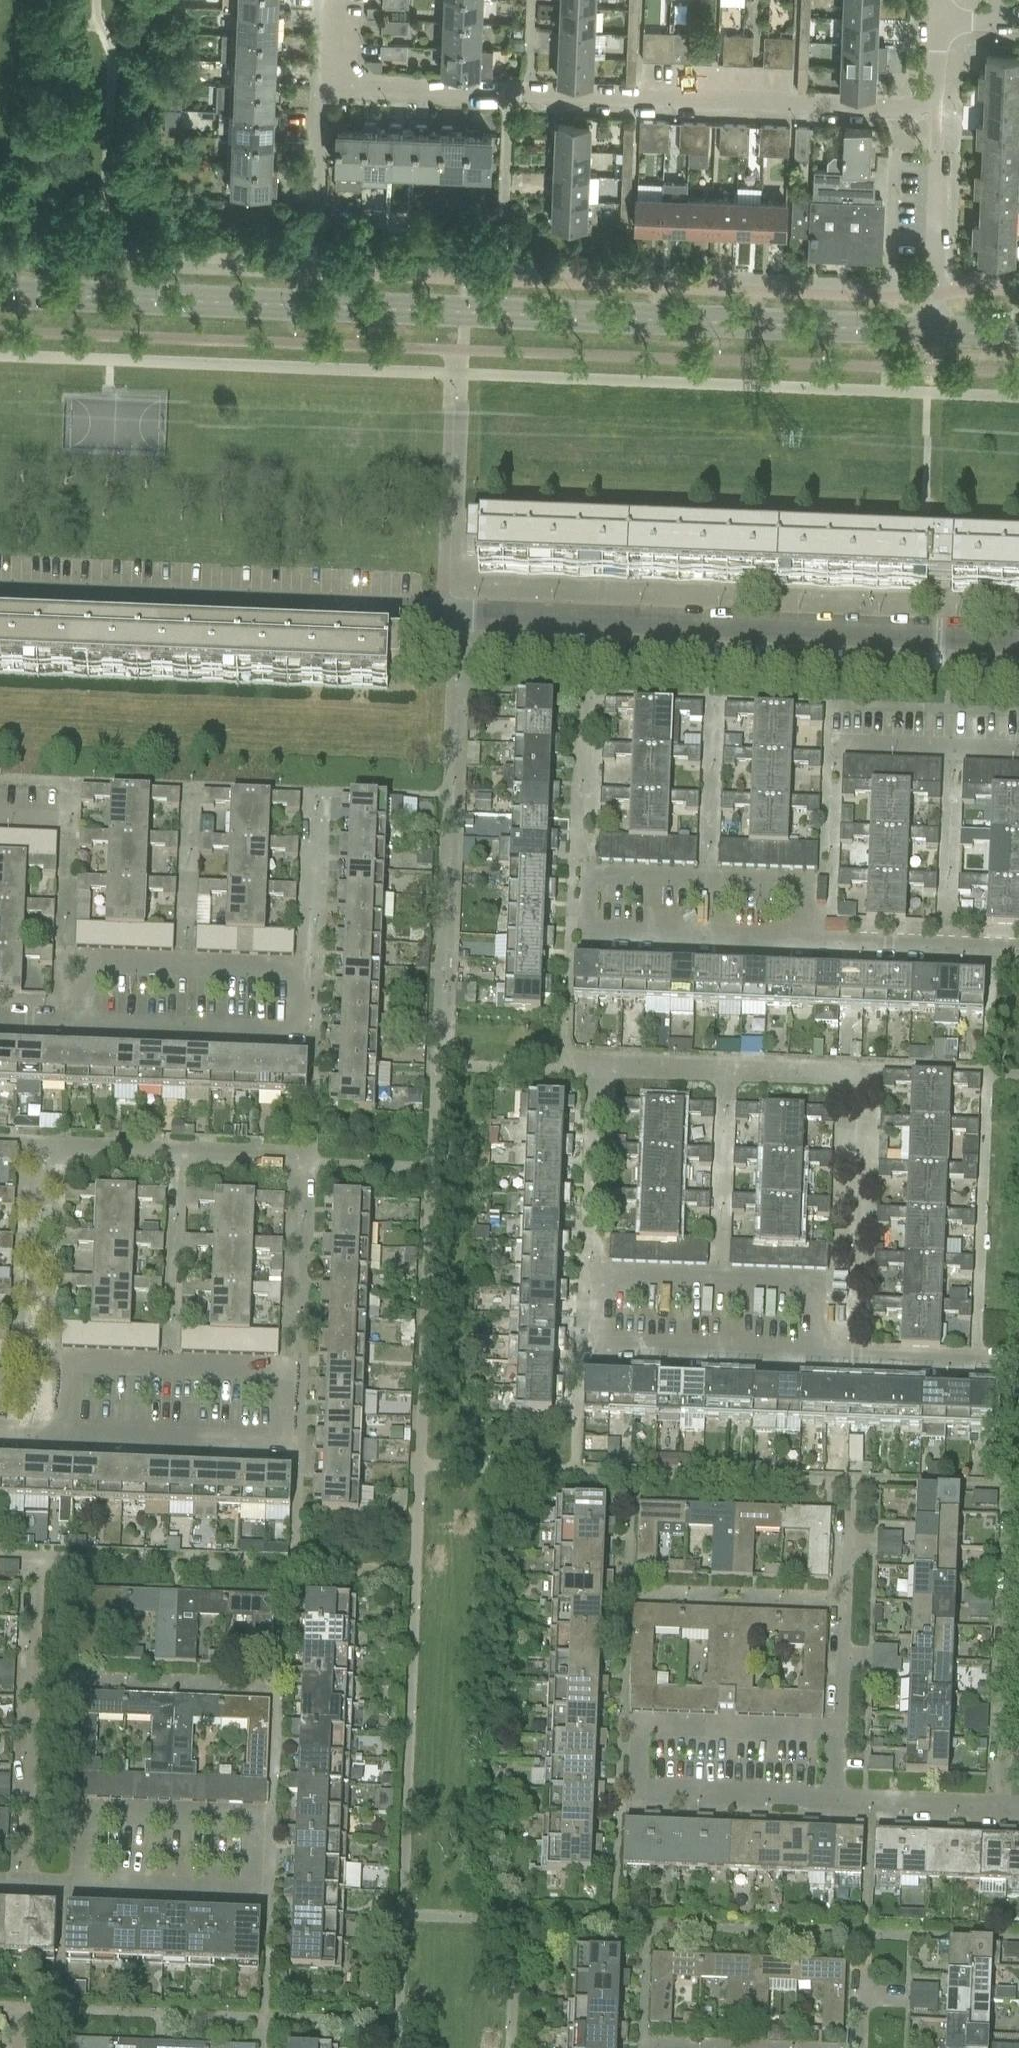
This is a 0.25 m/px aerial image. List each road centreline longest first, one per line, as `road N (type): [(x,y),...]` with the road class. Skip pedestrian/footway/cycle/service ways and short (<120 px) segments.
road 1 (tertiary): [(1018,636),(0,597)]
road 2 (secondary): [(933,330),(0,292)]
road 3 (residential): [(941,108),(338,81)]
road 4 (residential): [(817,1359),(592,1350),(595,1275),(819,1283)]
road 5 (residential): [(805,943),(589,932),(589,887),(607,875),(791,886),(807,902)]
road 6 (residential): [(86,1022),(292,1031),(295,975),(89,967)]
road 7 (residential): [(842,1739),(640,1731),(638,1795),(839,1802)]
road 8 (residential): [(82,1887),(252,1892),(255,1816),(85,1810)]
road 9 (residential): [(71,1439),(73,1365),(284,1373),(281,1446)]
road 10 (residential): [(24,1884),(36,1560)]
road 11 (residential): [(995,1808),(1007,1493)]
road 12 (residential): [(842,1739),(851,1524)]
road 13 (residential): [(1018,954),(805,943)]
road 14 (residential): [(281,1446),(71,1439)]
road 15 (residential): [(1018,1368),(817,1359)]
road 16 (residential): [(832,742),(1018,750)]
road 17 (residential): [(933,330),(939,163)]
road 18 (residential): [(839,1802),(995,1808)]

